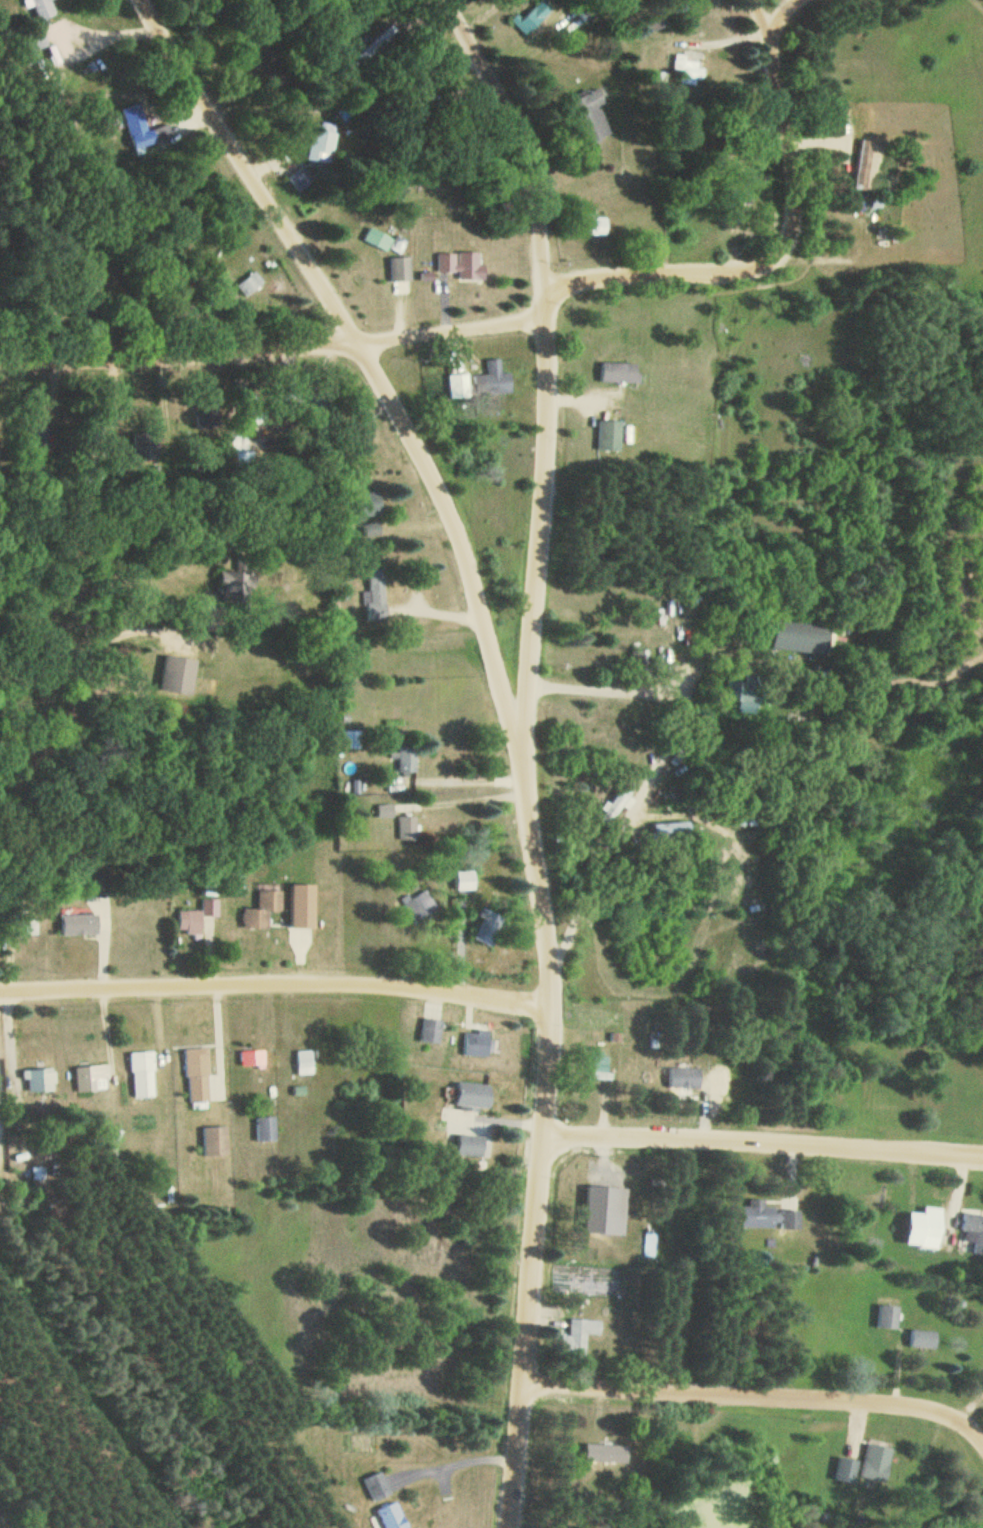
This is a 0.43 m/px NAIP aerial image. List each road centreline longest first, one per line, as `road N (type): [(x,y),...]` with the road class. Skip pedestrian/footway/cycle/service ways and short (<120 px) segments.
road 1 (residential): [(514,1527),(556,1010),(531,821),(502,719),(475,561),(414,428),(146,0)]
road 2 (residential): [(537,620),(547,483),(544,227),(522,127),(456,0)]
road 3 (residential): [(0,989),(423,984),(556,1010)]
road 4 (residential): [(547,319),(359,345),(0,359)]
road 5 (residential): [(547,286),(747,269),(792,252),(785,94),(760,0)]
road 6 (residential): [(526,1384),(932,1405),(982,1432)]
road 7 (residential): [(546,1133),(982,1154)]
road 8 (residential): [(524,797),(537,620)]

